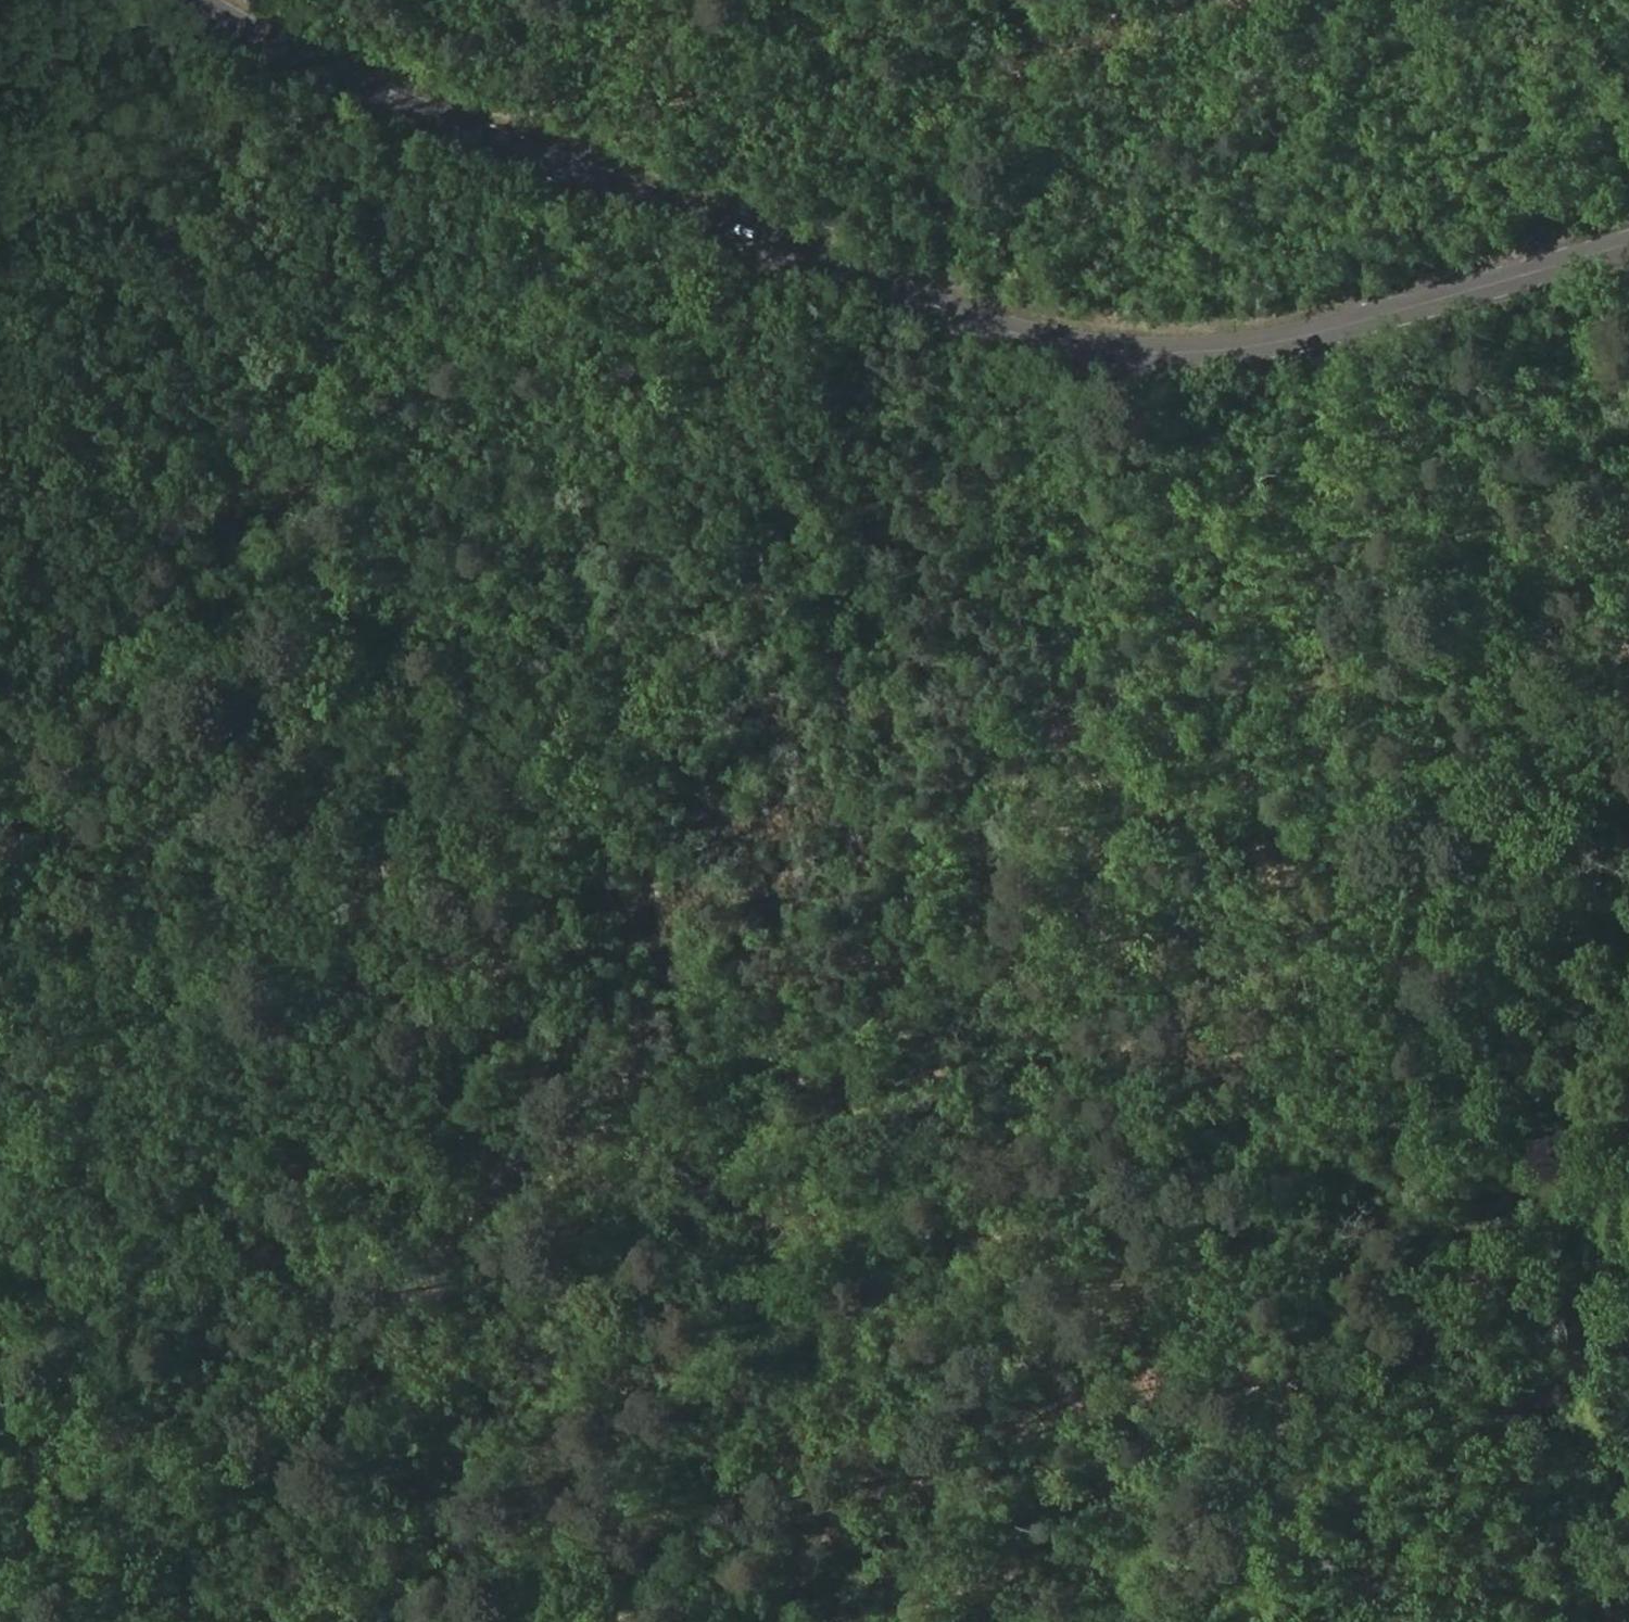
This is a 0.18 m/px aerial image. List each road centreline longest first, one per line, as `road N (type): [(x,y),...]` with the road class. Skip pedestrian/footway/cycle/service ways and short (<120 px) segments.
road 1 (tertiary): [(1628,244),(1246,349),(1129,354),(1053,343),(967,318),(447,124),(360,88),(198,0)]

